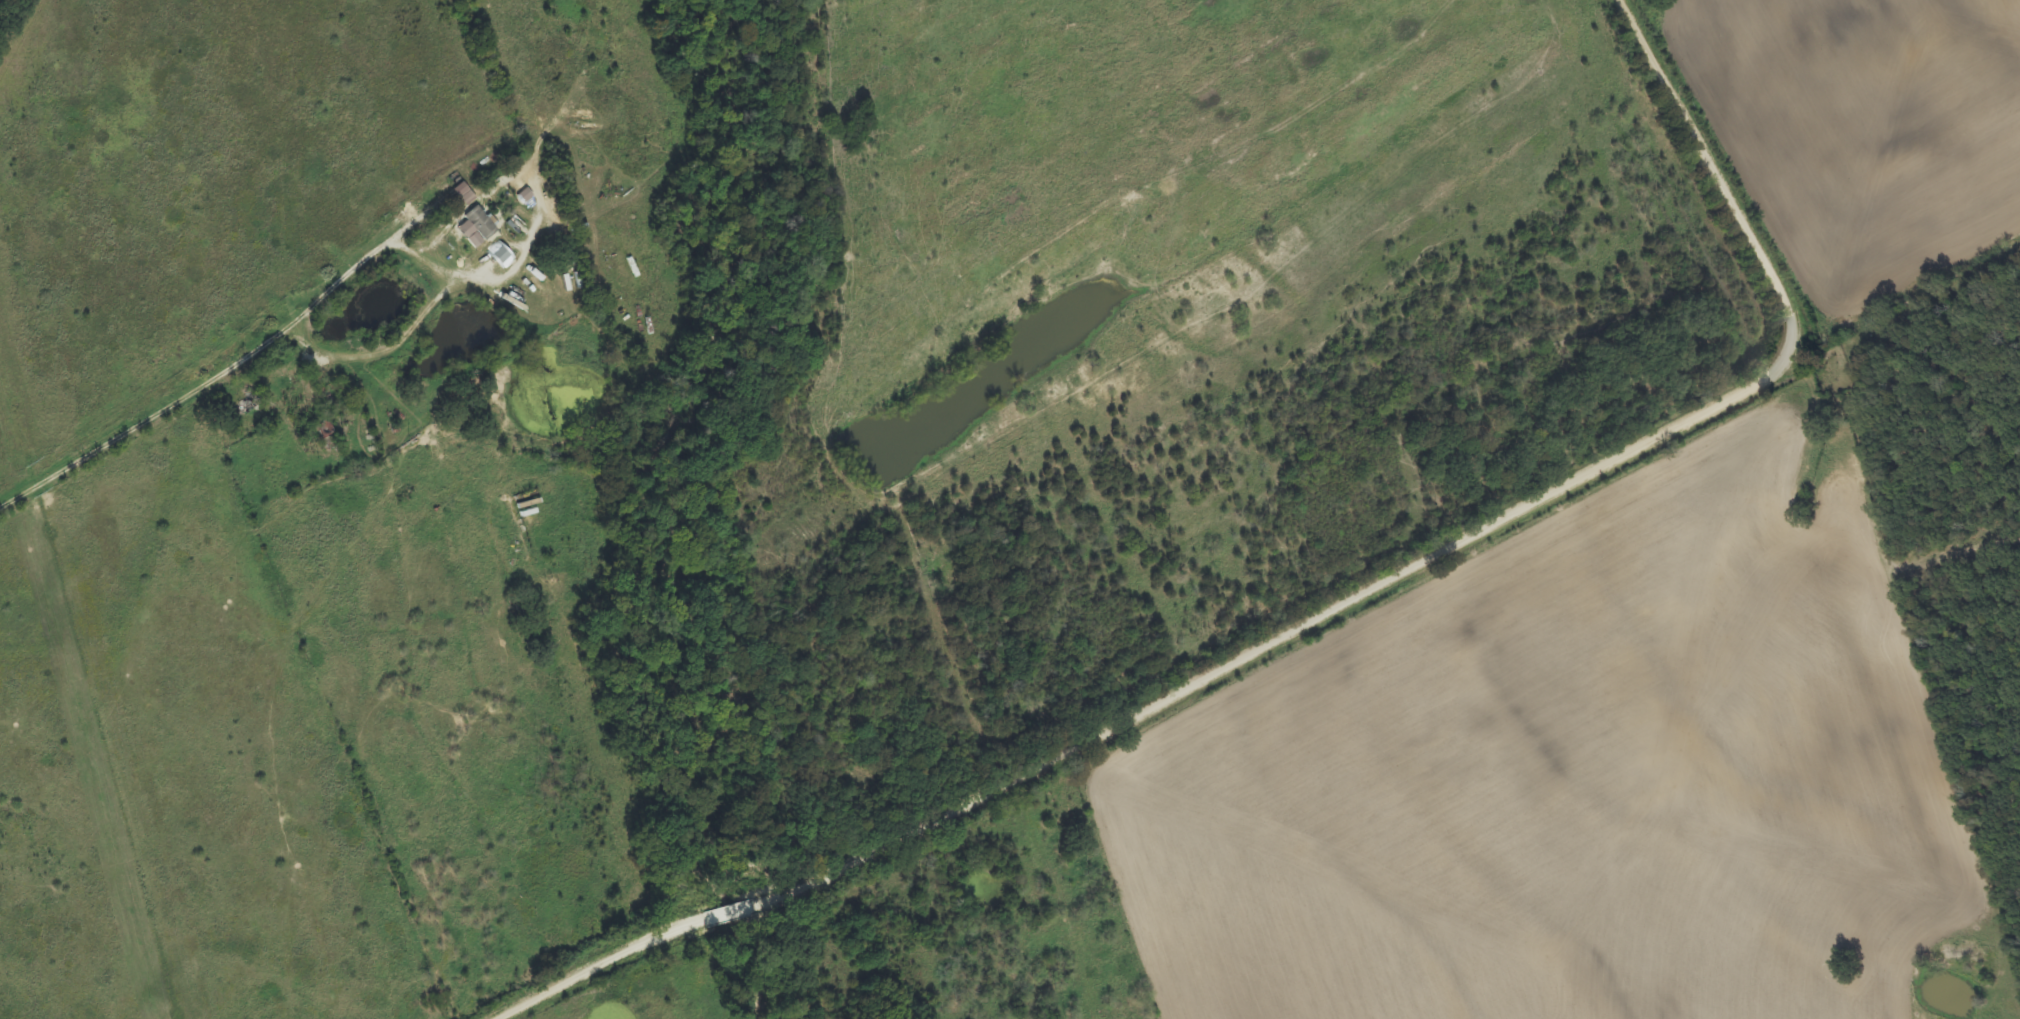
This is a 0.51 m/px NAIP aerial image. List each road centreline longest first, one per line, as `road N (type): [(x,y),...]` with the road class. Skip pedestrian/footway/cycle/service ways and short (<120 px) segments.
road 1 (residential): [(507,1018),(691,928),(807,893),(1710,417),(1788,366),(1800,326),(1786,285),(1628,0)]

